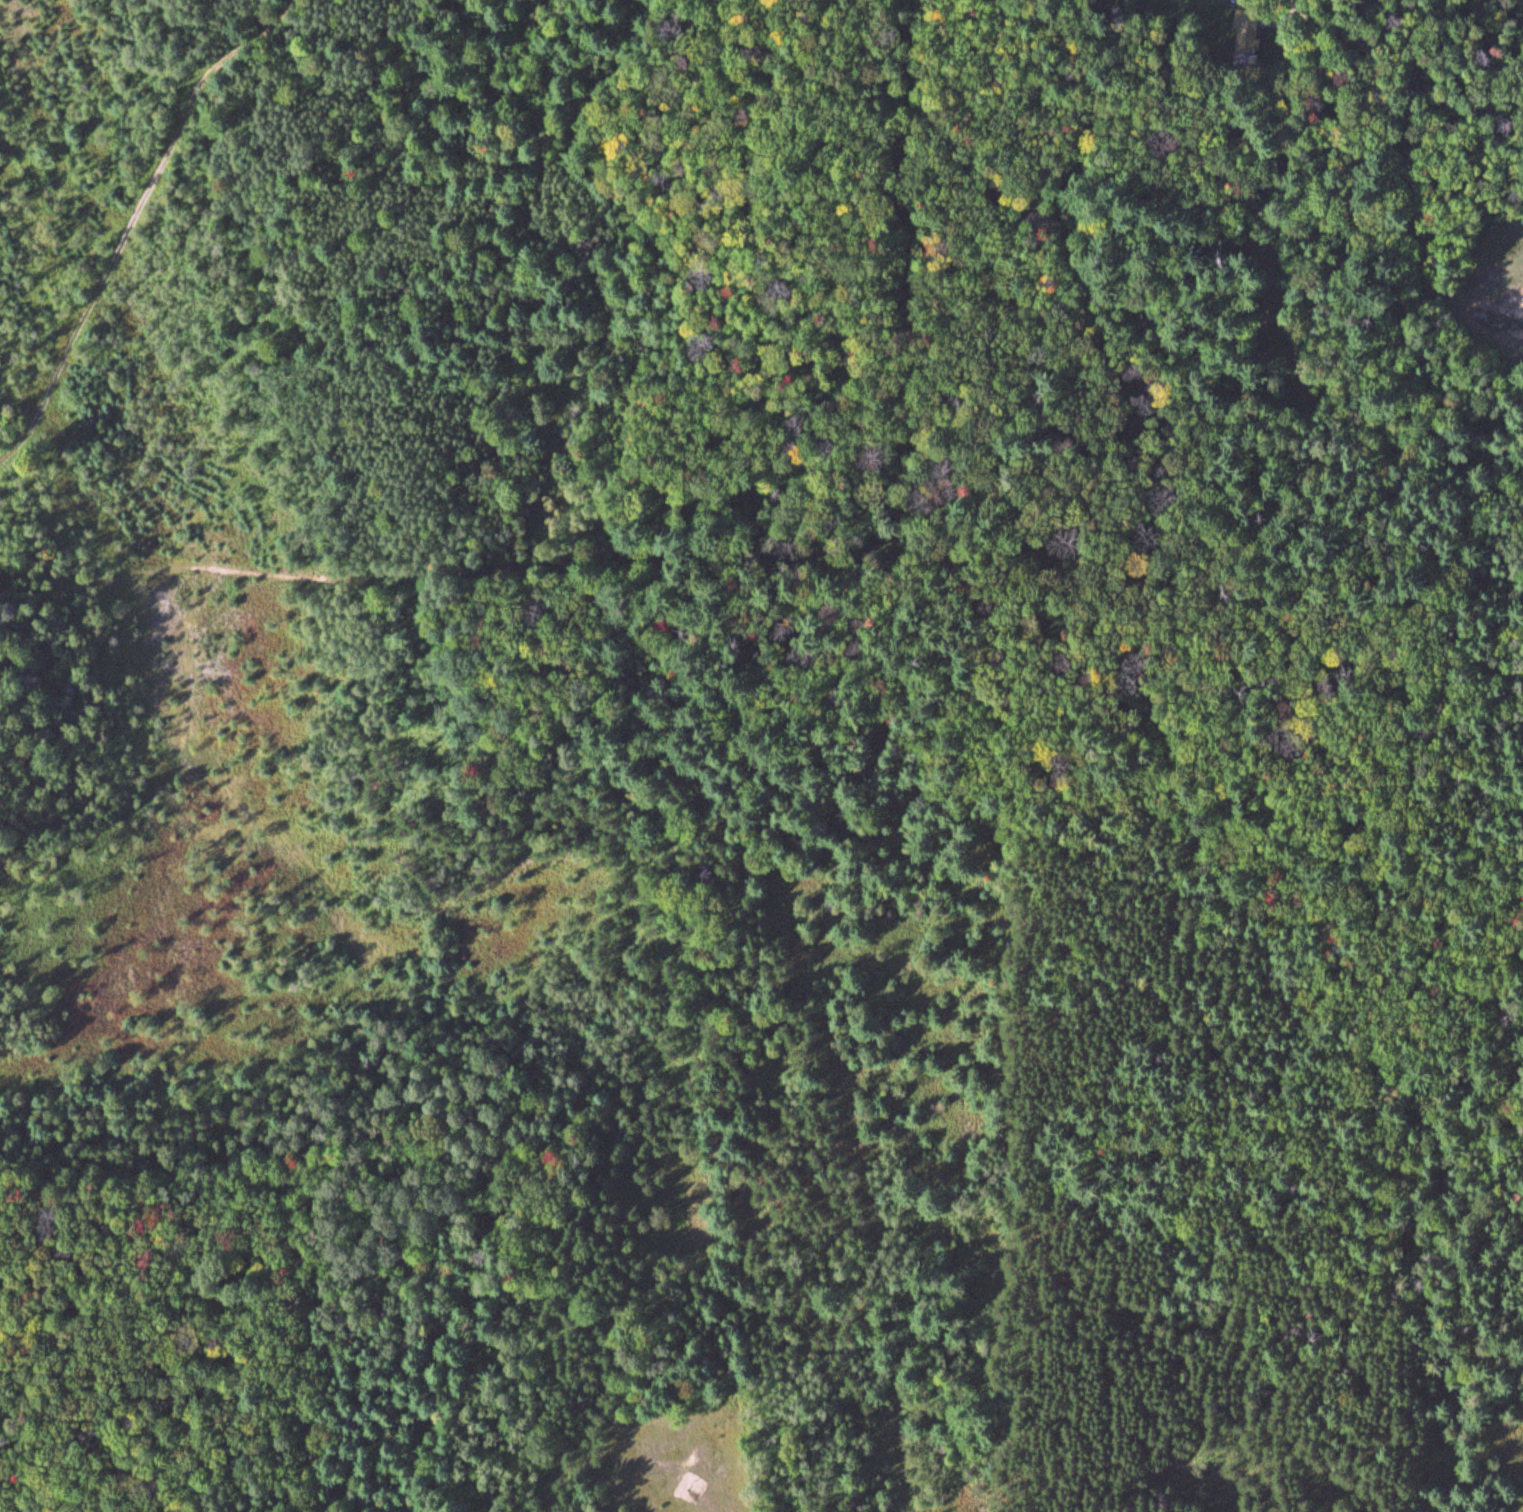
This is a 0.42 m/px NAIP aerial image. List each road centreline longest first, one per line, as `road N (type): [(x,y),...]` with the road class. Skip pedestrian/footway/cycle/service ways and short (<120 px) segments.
road 1 (track): [(0,441),(186,108)]

